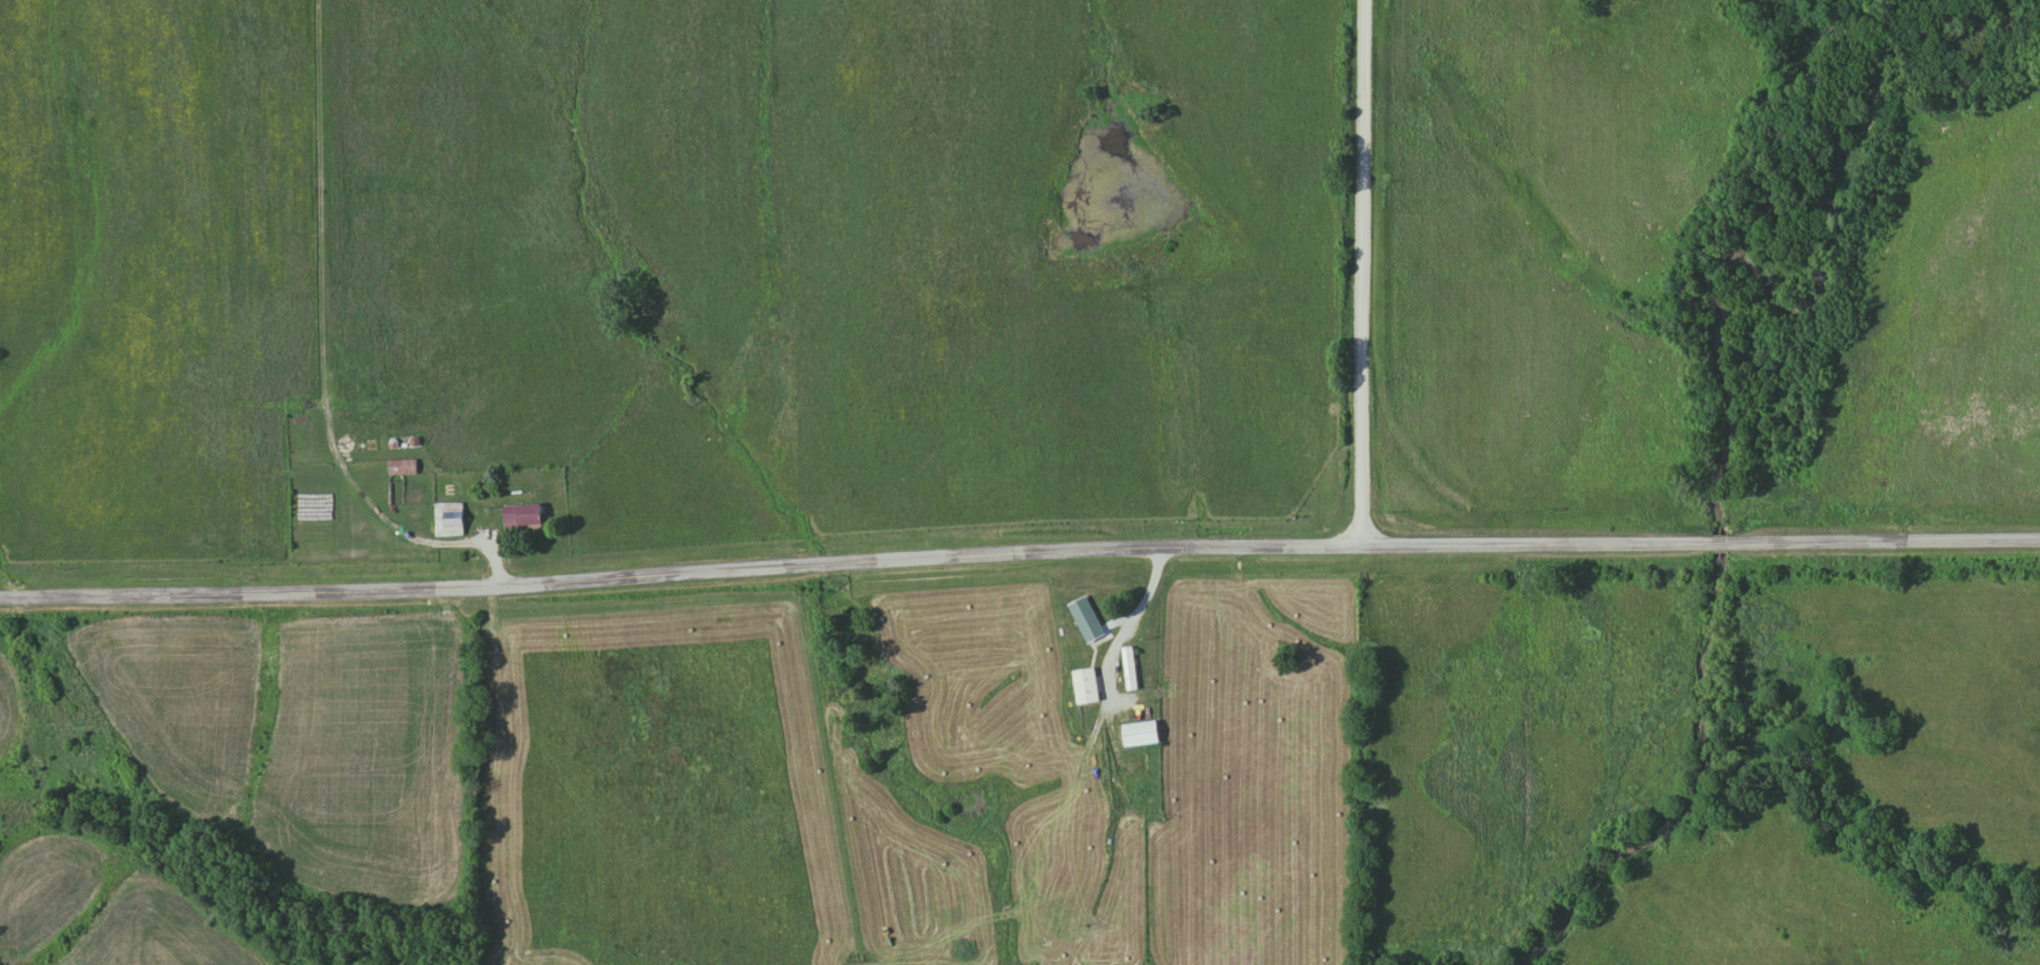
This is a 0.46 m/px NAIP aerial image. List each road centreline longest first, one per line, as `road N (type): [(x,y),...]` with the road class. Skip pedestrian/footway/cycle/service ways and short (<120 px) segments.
road 1 (tertiary): [(0,596),(460,587),(1075,548),(2039,539)]
road 2 (residential): [(1365,544),(1364,0)]

